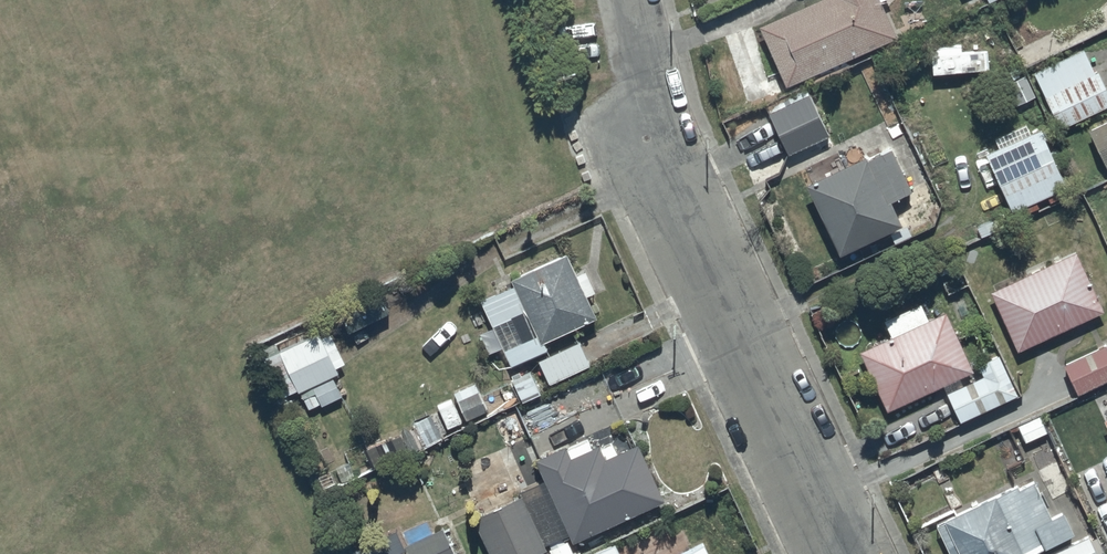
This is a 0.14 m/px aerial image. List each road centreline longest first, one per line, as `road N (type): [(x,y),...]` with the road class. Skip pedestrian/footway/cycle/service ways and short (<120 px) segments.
road 1 (residential): [(846,553),(646,137),(613,0)]

